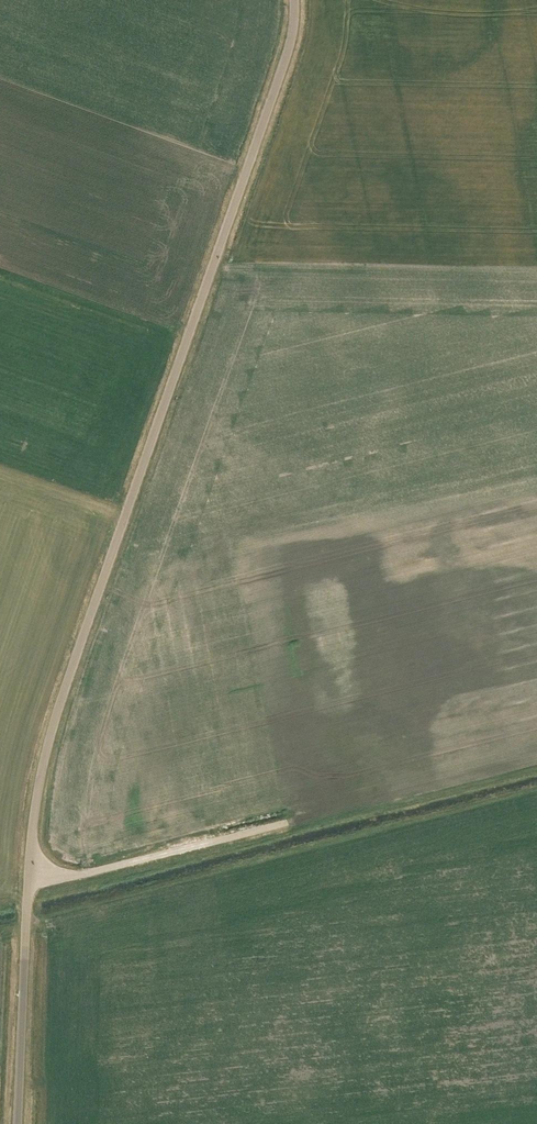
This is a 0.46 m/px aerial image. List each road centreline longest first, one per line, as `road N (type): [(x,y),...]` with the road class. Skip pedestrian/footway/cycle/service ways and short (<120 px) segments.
road 1 (unclassified): [(17,1123),(32,821),(52,727),(289,51),(294,0)]

